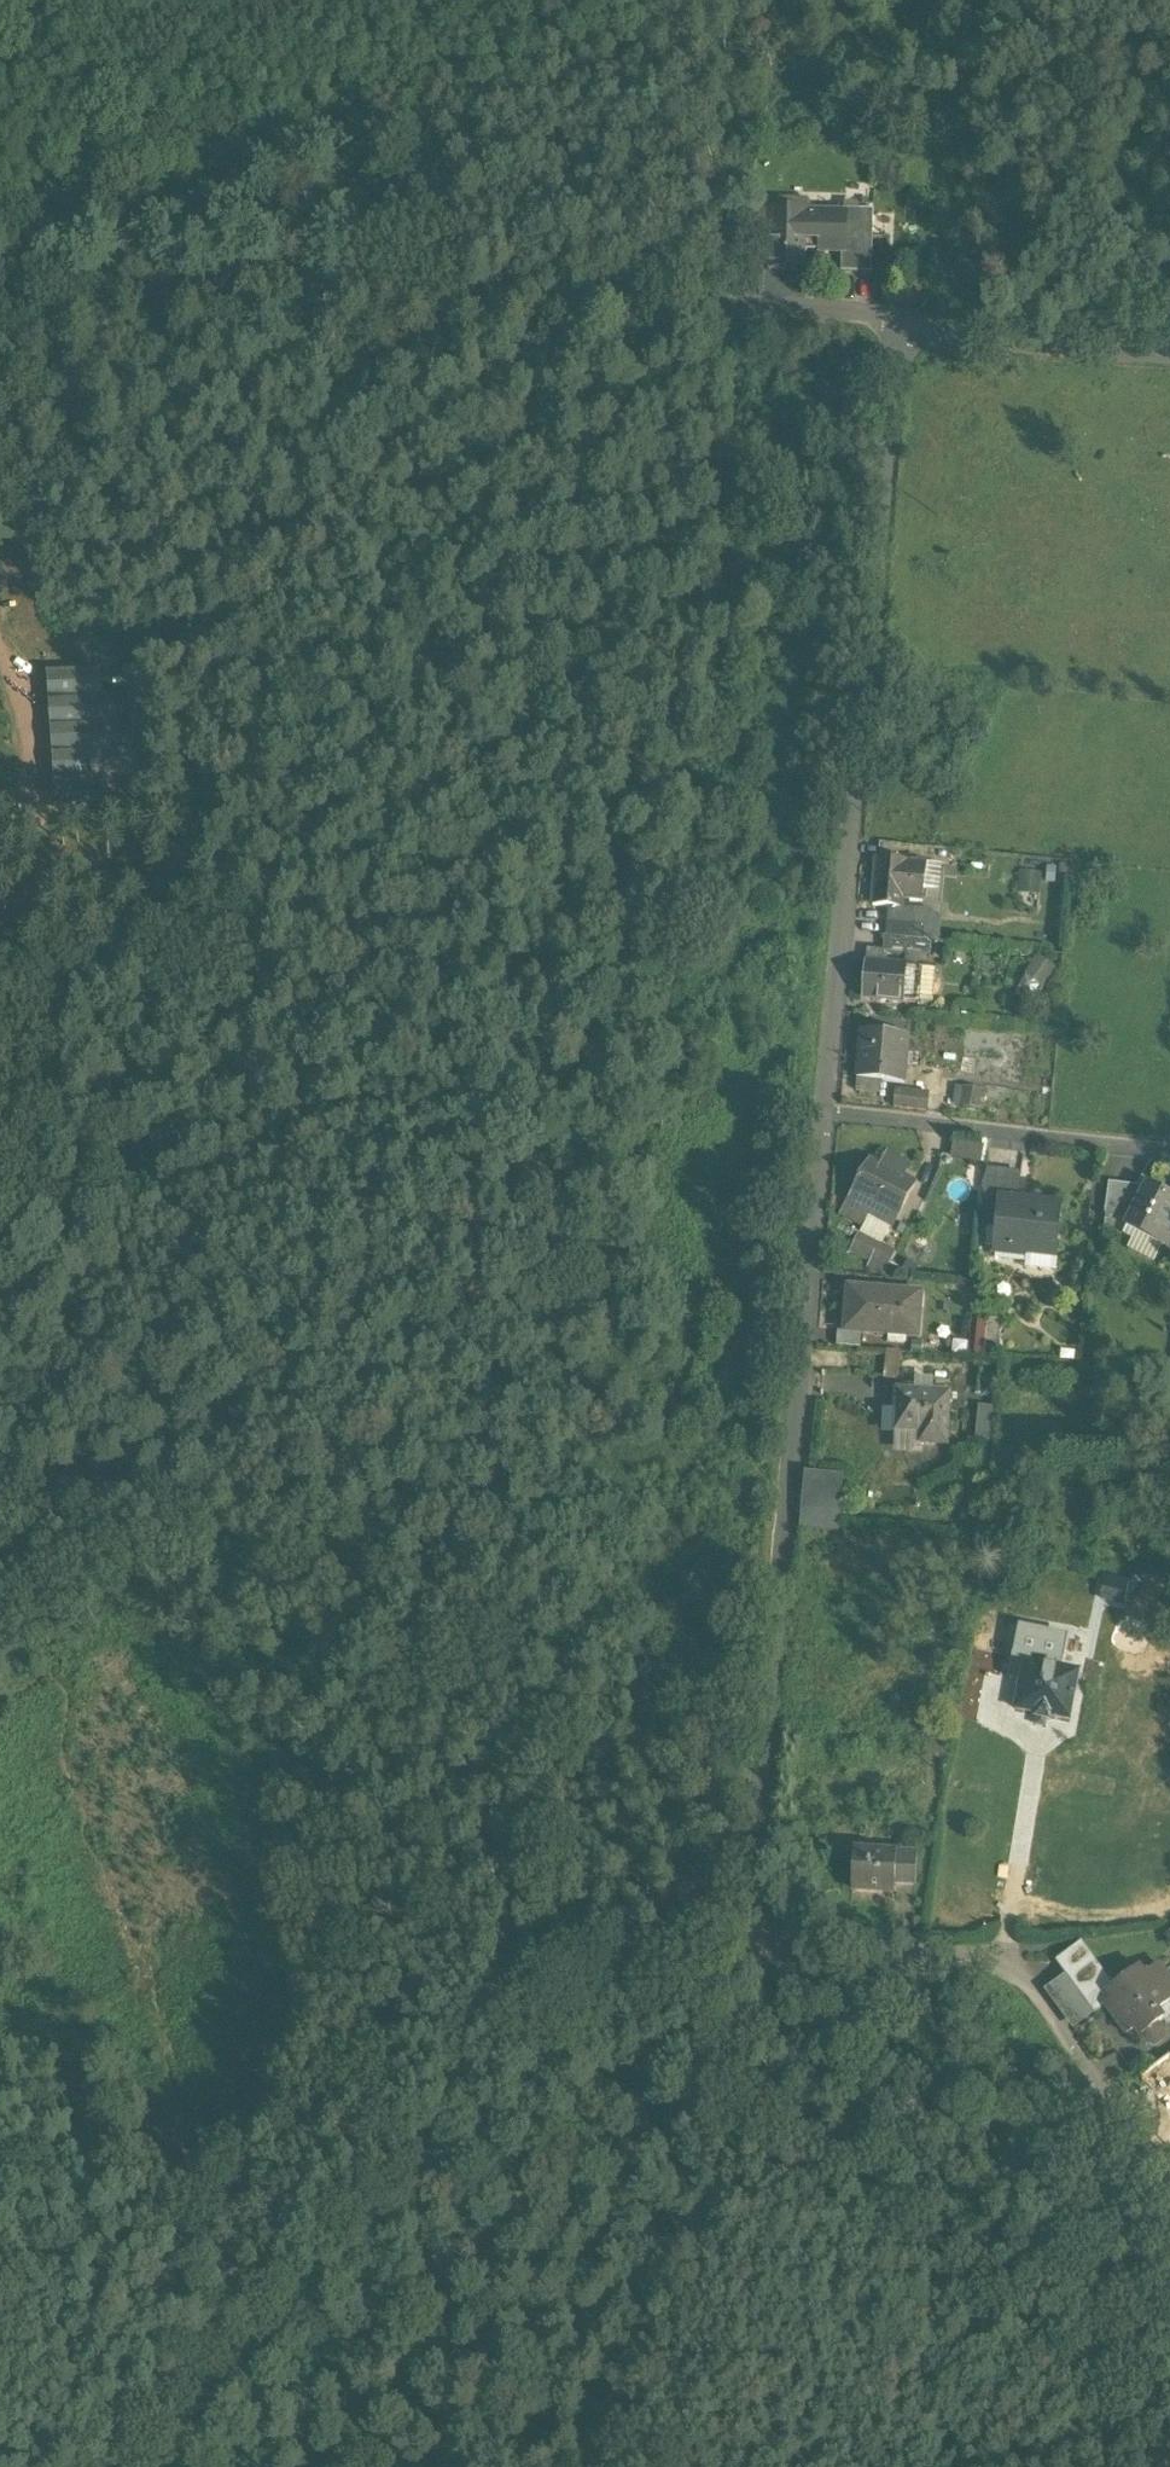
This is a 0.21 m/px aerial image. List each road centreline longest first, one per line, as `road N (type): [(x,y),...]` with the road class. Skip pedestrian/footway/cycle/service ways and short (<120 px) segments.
road 1 (residential): [(829,1114),(740,1957),(1004,1952),(1071,2026),(1133,2119),(1169,2216)]
road 2 (unclassified): [(0,363),(161,291),(838,302),(909,322)]
road 3 (unclassified): [(909,322),(851,838)]
road 4 (residential): [(1169,1146),(829,1114)]
road 5 (residential): [(851,838),(829,1114)]
road 6 (unclassified): [(909,322),(1169,343)]

